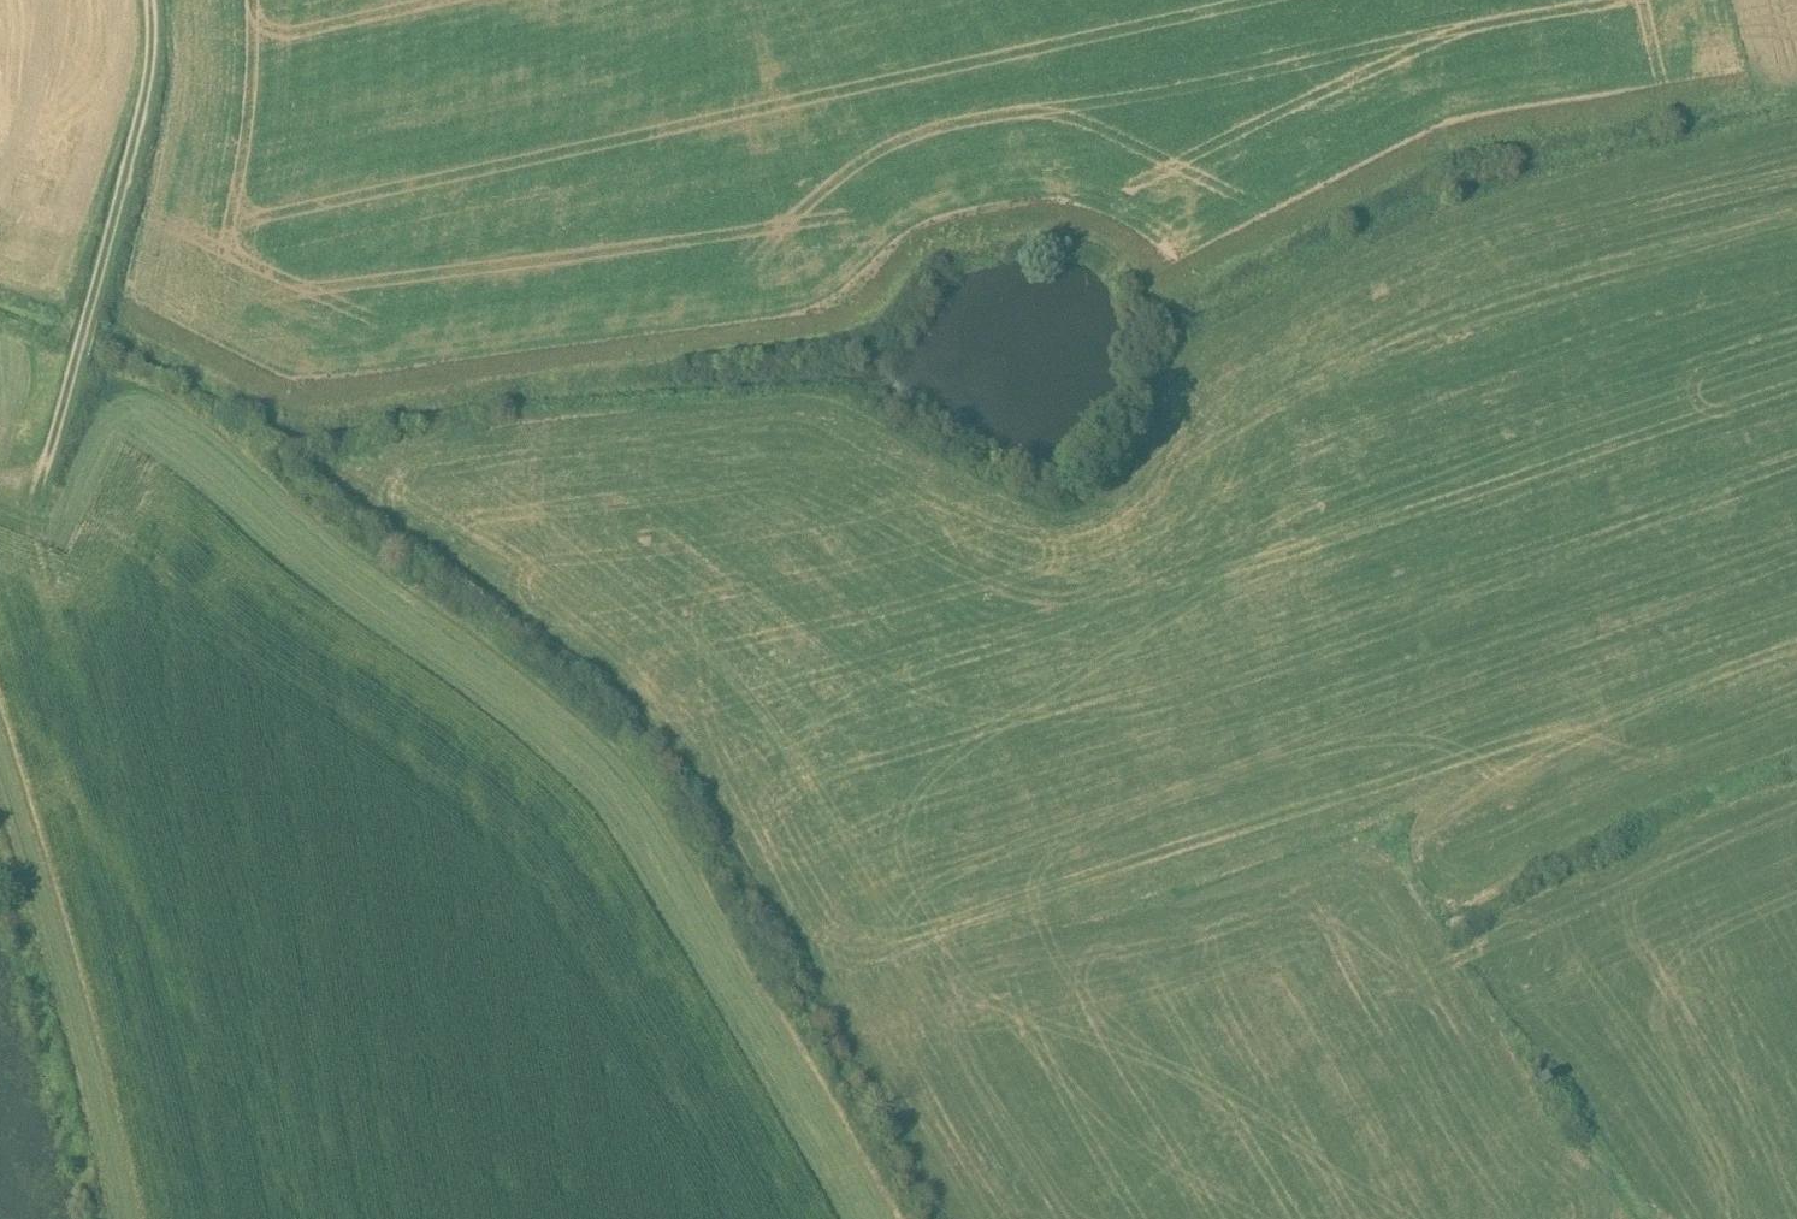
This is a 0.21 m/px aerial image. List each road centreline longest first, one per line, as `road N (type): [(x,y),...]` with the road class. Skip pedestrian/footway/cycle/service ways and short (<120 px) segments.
road 1 (track): [(153,0),(157,56),(146,118),(48,467)]

